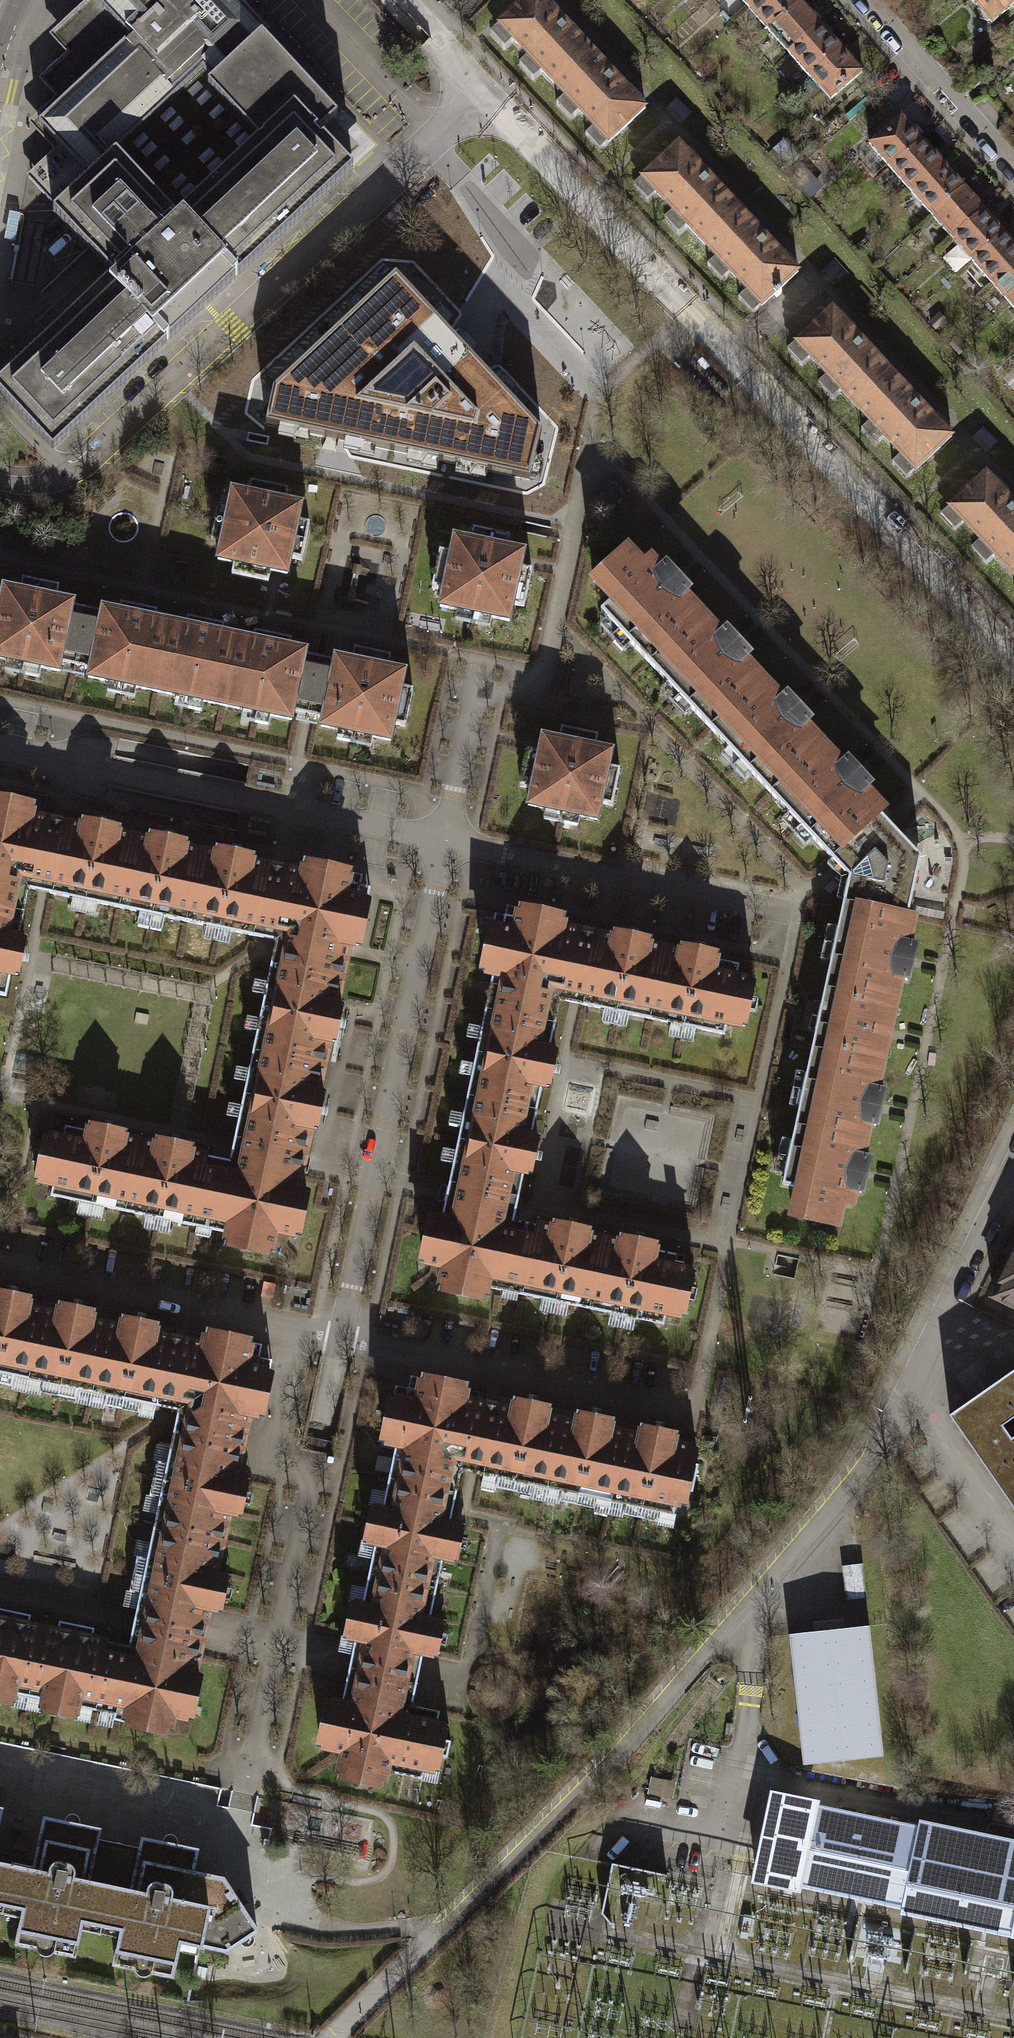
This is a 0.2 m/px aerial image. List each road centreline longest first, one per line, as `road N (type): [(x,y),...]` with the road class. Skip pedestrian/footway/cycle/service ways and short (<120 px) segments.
road 1 (residential): [(396,0),(1013,662)]
road 2 (residential): [(1013,1175),(986,1215),(884,1433),(698,1656)]
road 3 (unclassified): [(698,1656),(333,2037)]
road 4 (residential): [(446,841),(340,1344)]
road 5 (residential): [(0,748),(446,841)]
road 6 (residential): [(340,1344),(691,1416)]
road 7 (residential): [(340,1344),(0,1273)]
road 8 (residential): [(446,841),(778,912)]
road 9 (residential): [(1013,163),(869,0)]
road 10 (residential): [(481,669),(446,841)]
road 11 (tertiary): [(0,168),(18,70),(15,29)]

